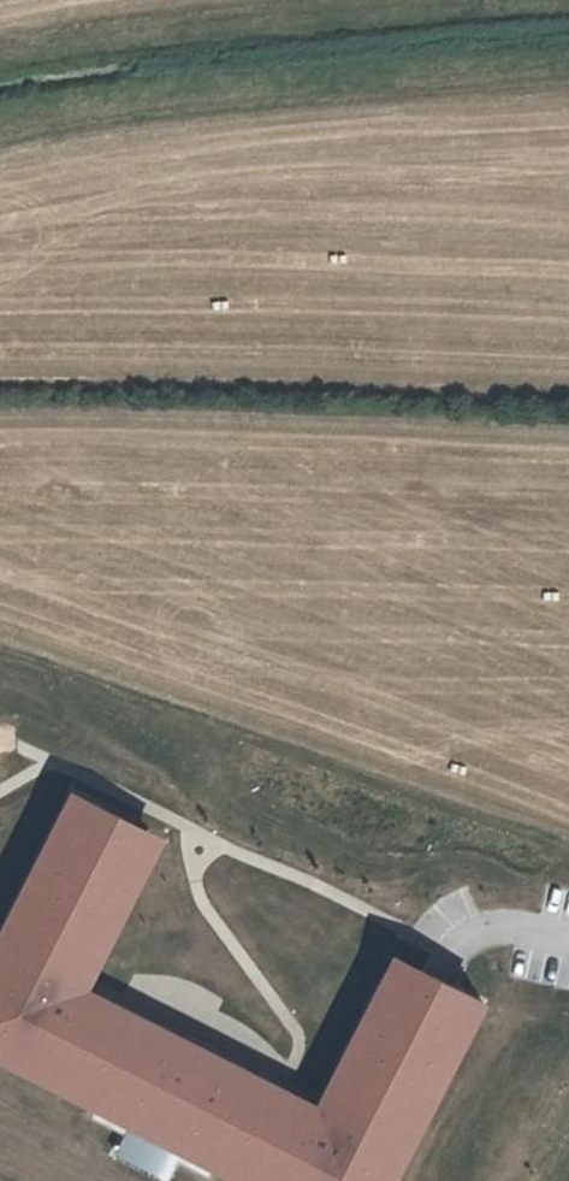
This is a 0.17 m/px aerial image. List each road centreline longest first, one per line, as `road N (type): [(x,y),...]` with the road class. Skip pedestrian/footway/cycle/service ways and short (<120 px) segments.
road 1 (residential): [(568,937),(504,925),(463,945),(443,982)]

